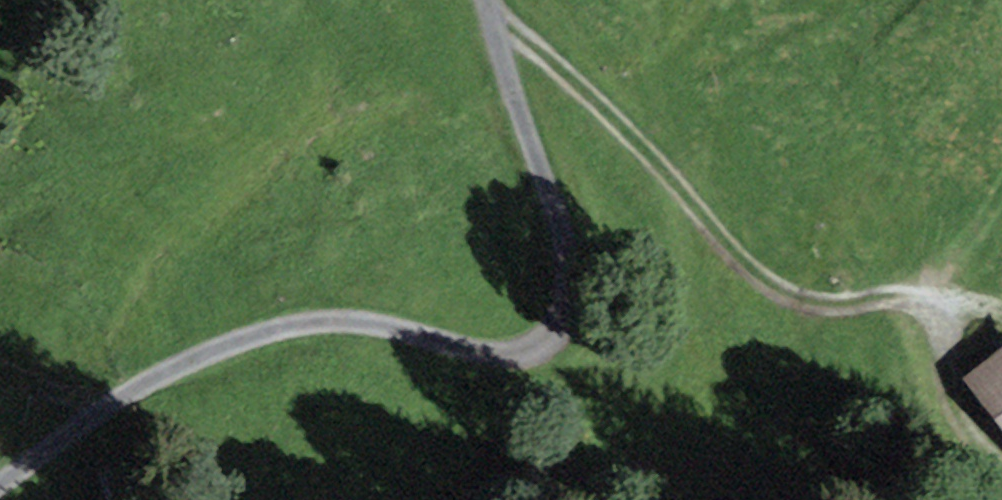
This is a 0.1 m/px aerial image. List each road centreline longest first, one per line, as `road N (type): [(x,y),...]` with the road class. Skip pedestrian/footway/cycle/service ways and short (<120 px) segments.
road 1 (track): [(481,0),(565,248),(569,281),(555,334),(537,349),(485,358),(350,321),(259,333),(113,401),(0,481)]
road 2 (track): [(1001,485),(941,432),(930,329),(920,309),(900,300),(811,305),(778,296),(566,73),(516,40),(487,0)]

